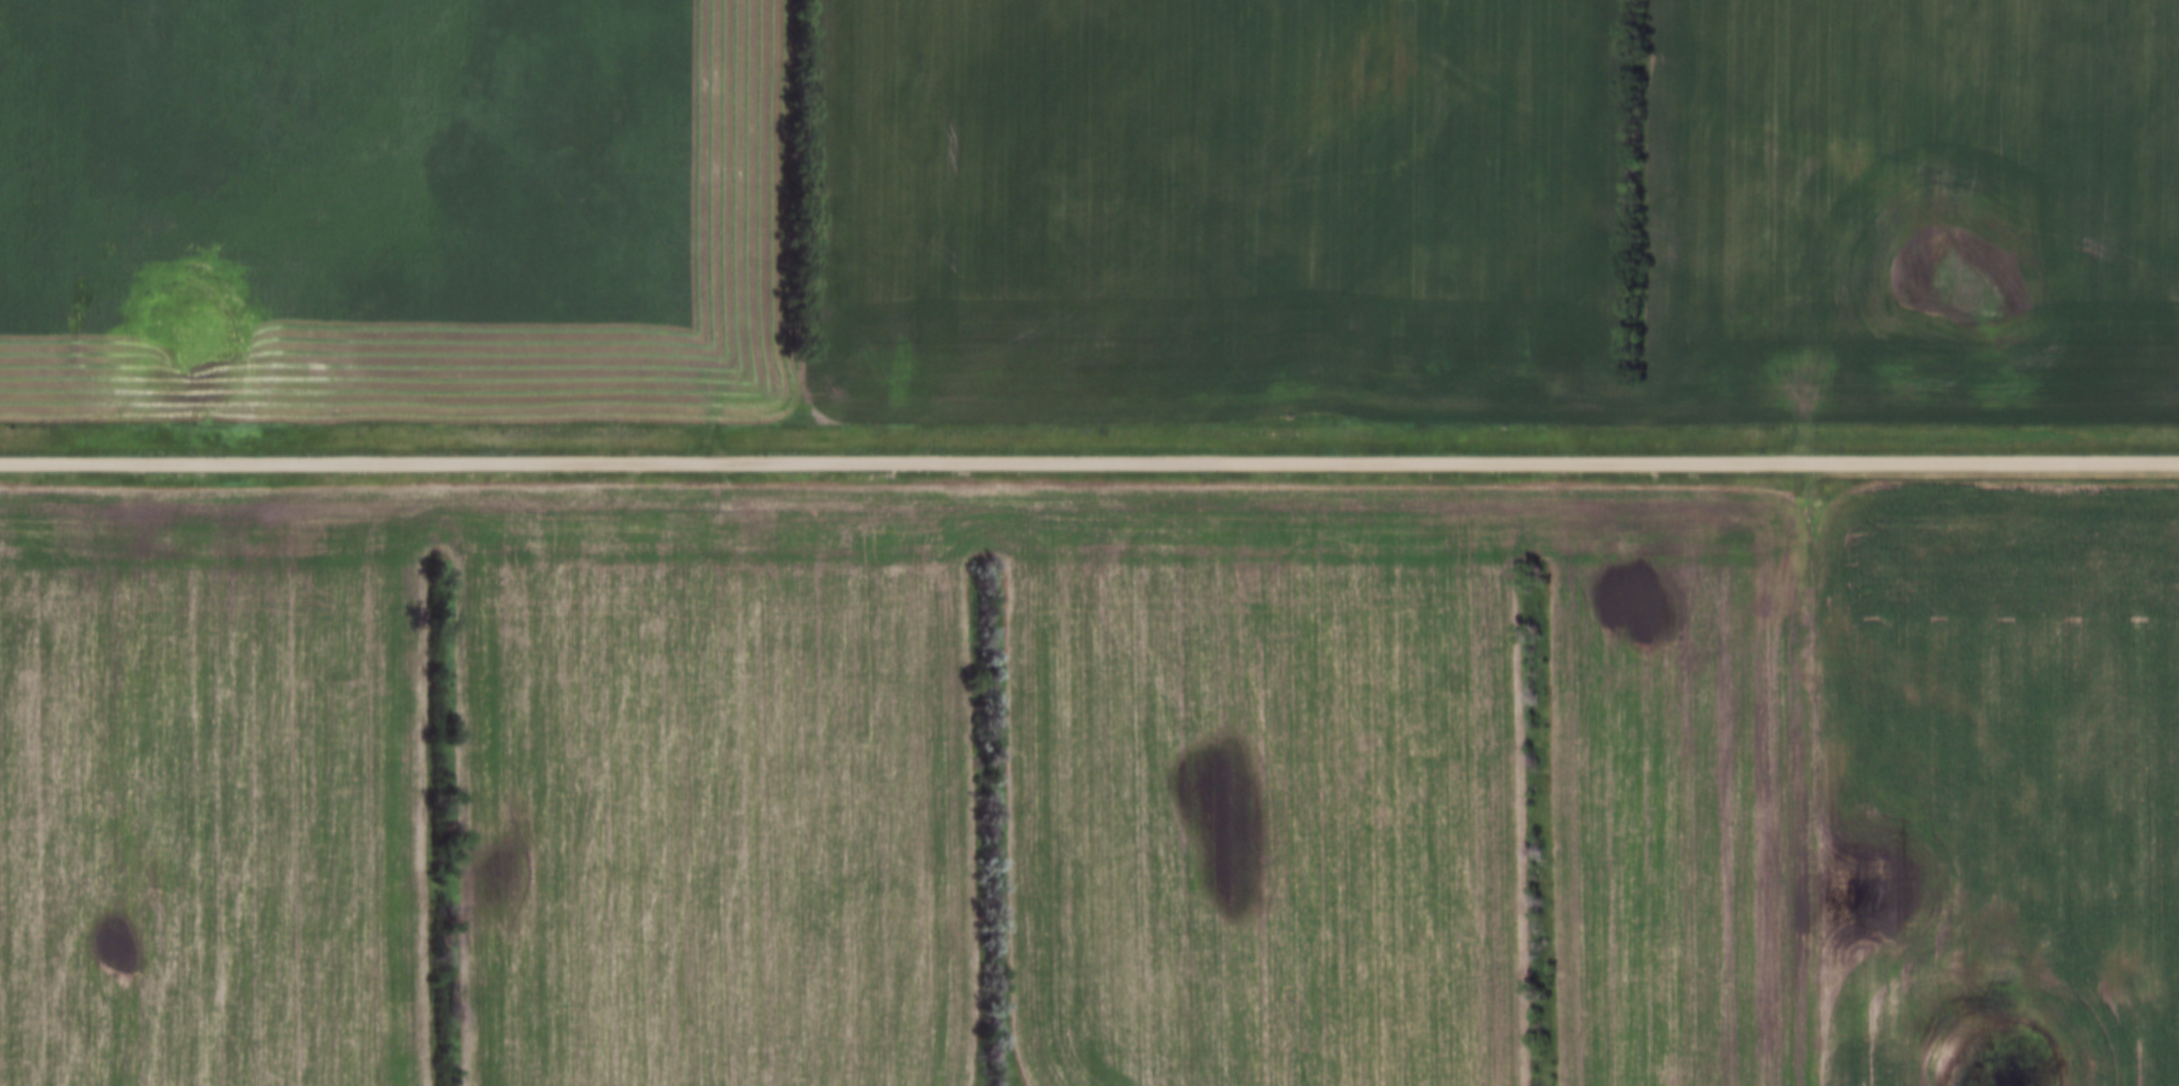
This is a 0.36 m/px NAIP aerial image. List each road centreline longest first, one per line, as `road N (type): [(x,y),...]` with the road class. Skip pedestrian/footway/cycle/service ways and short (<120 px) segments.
road 1 (residential): [(0,460),(2178,464)]

